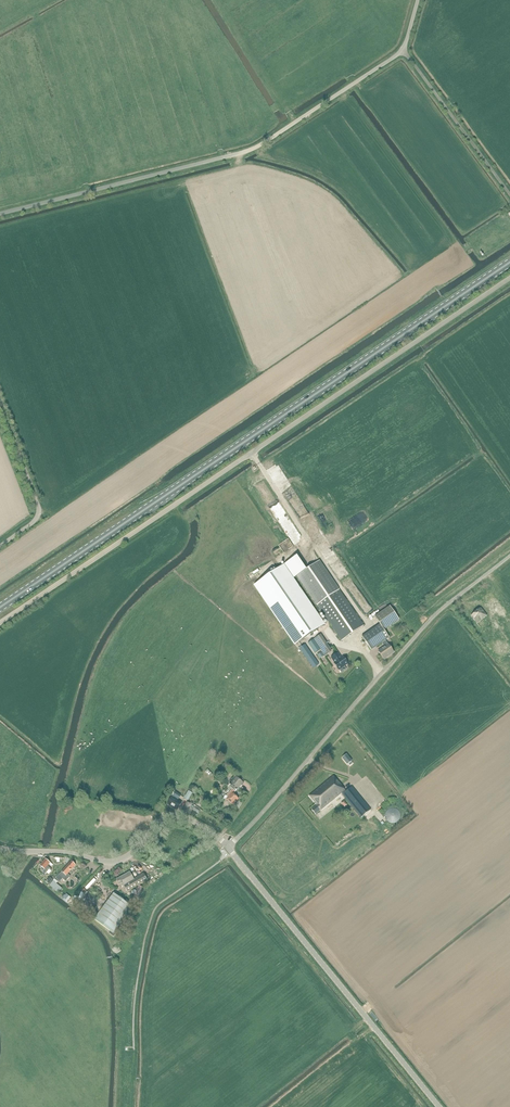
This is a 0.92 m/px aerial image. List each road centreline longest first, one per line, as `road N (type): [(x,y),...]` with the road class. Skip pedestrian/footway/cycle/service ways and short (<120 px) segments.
road 1 (primary): [(0,608),(509,263)]
road 2 (unclassified): [(0,623),(509,279)]
road 3 (unclassified): [(0,214),(248,151),(403,51)]
road 4 (unclassified): [(228,846),(436,614),(509,556)]
road 5 (unclassified): [(440,1106),(228,846)]
road 6 (unclassified): [(228,846),(177,816),(115,862),(0,848)]
road 7 (unclassified): [(509,194),(403,51)]
road 8 (unclassified): [(0,546),(39,511),(0,402)]

